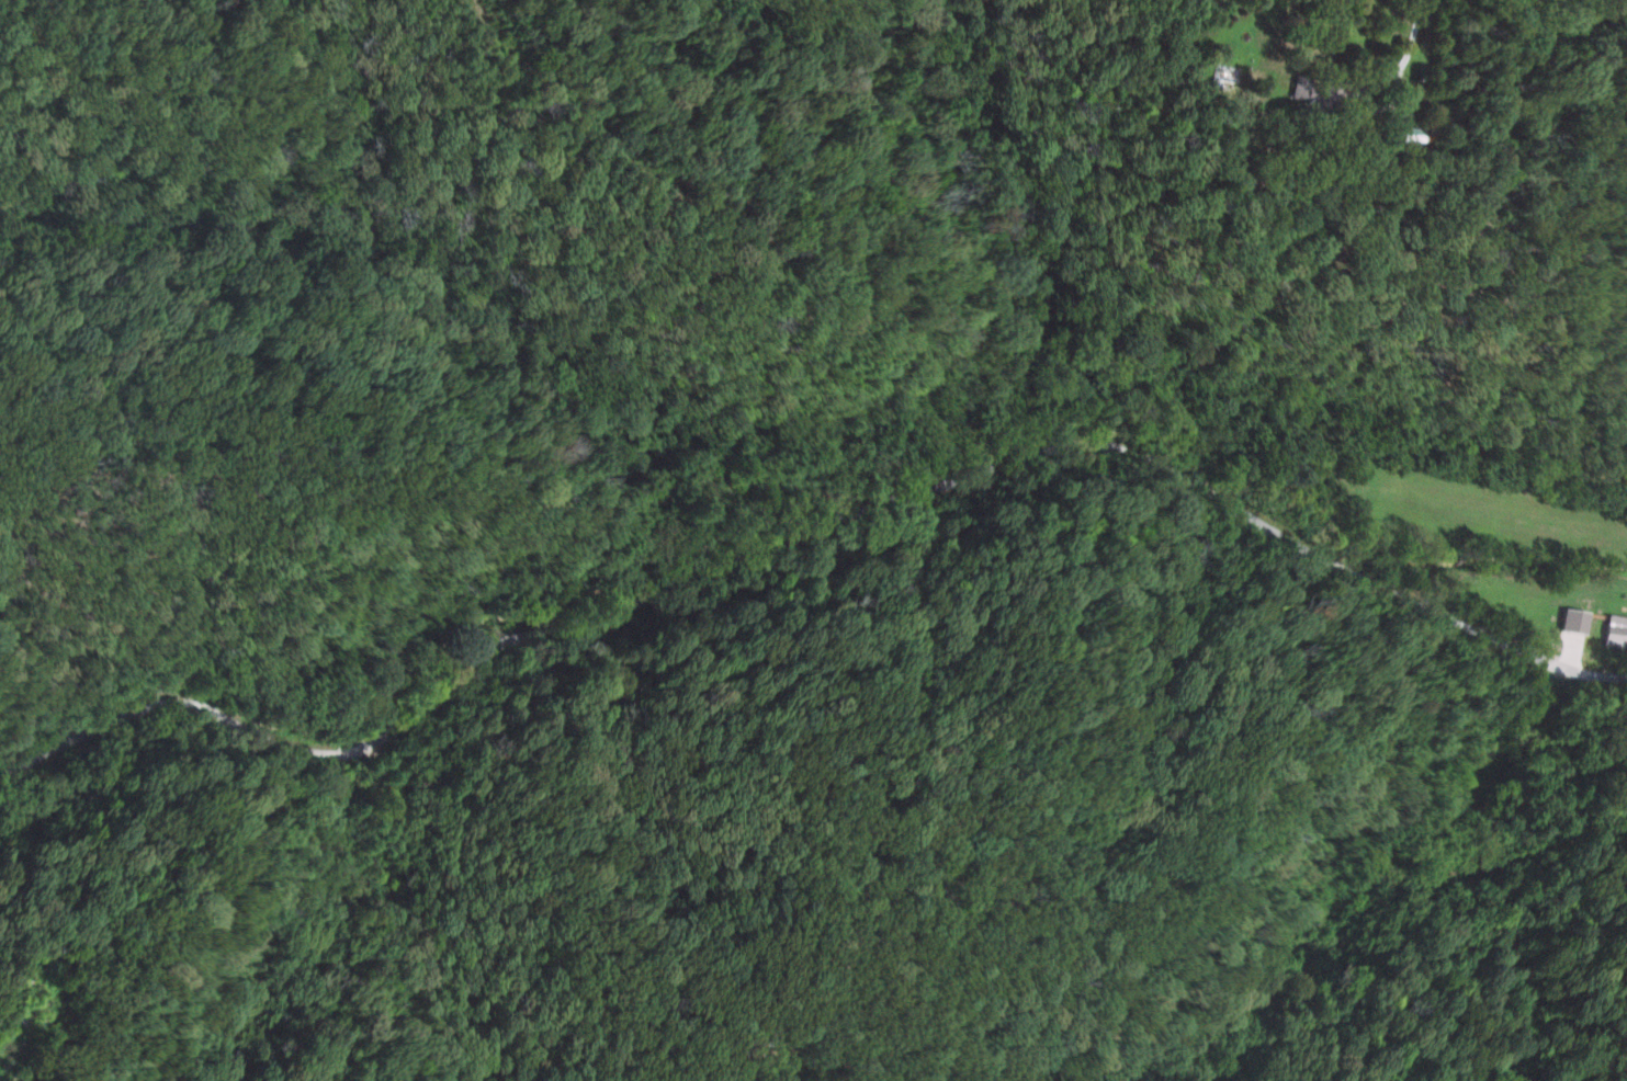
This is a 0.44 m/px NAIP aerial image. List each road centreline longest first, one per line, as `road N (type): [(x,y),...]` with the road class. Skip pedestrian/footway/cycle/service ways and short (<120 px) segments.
road 1 (residential): [(1626,670),(1523,657),(1405,608),(1140,458),(1084,444),(1012,456),(664,588),(517,631),(442,680),(373,742),(340,752),(273,744),(190,703),(163,698),(101,715)]

